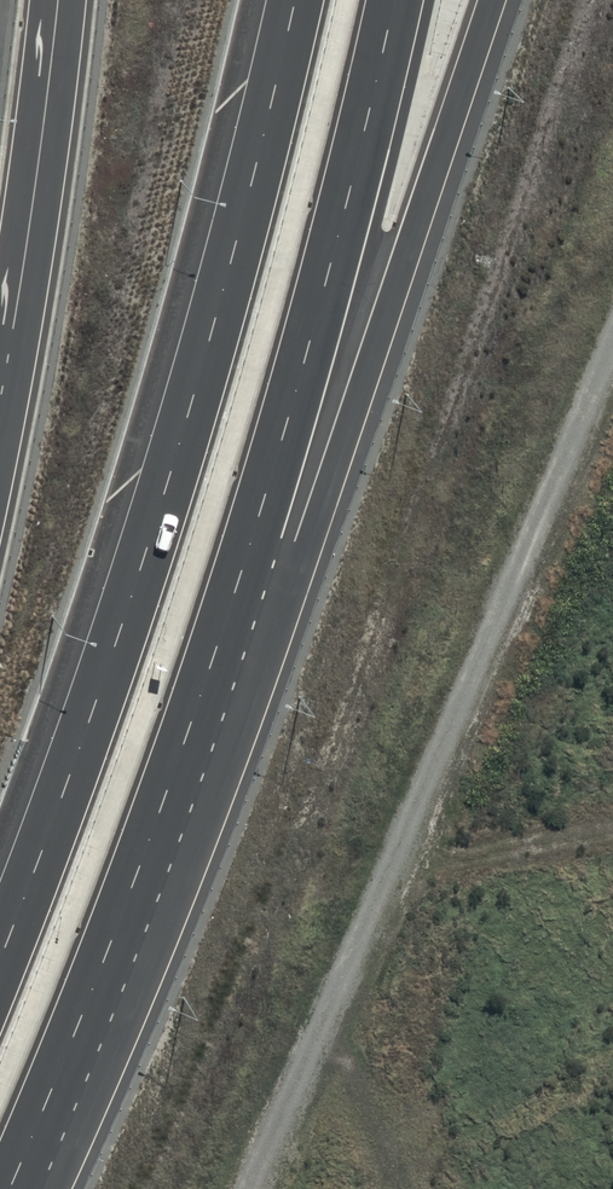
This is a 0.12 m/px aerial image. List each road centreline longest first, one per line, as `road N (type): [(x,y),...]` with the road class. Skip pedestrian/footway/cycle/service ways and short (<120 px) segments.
road 1 (motorway): [(0,957),(160,506),(259,168),(297,0)]
road 2 (track): [(251,1188),(612,337)]
road 3 (trunk): [(491,0),(383,324),(179,757)]
road 4 (motorway): [(395,0),(327,281),(179,757)]
road 5 (trunk): [(0,478),(58,0)]
road 6 (trunk): [(179,757),(9,1188)]

